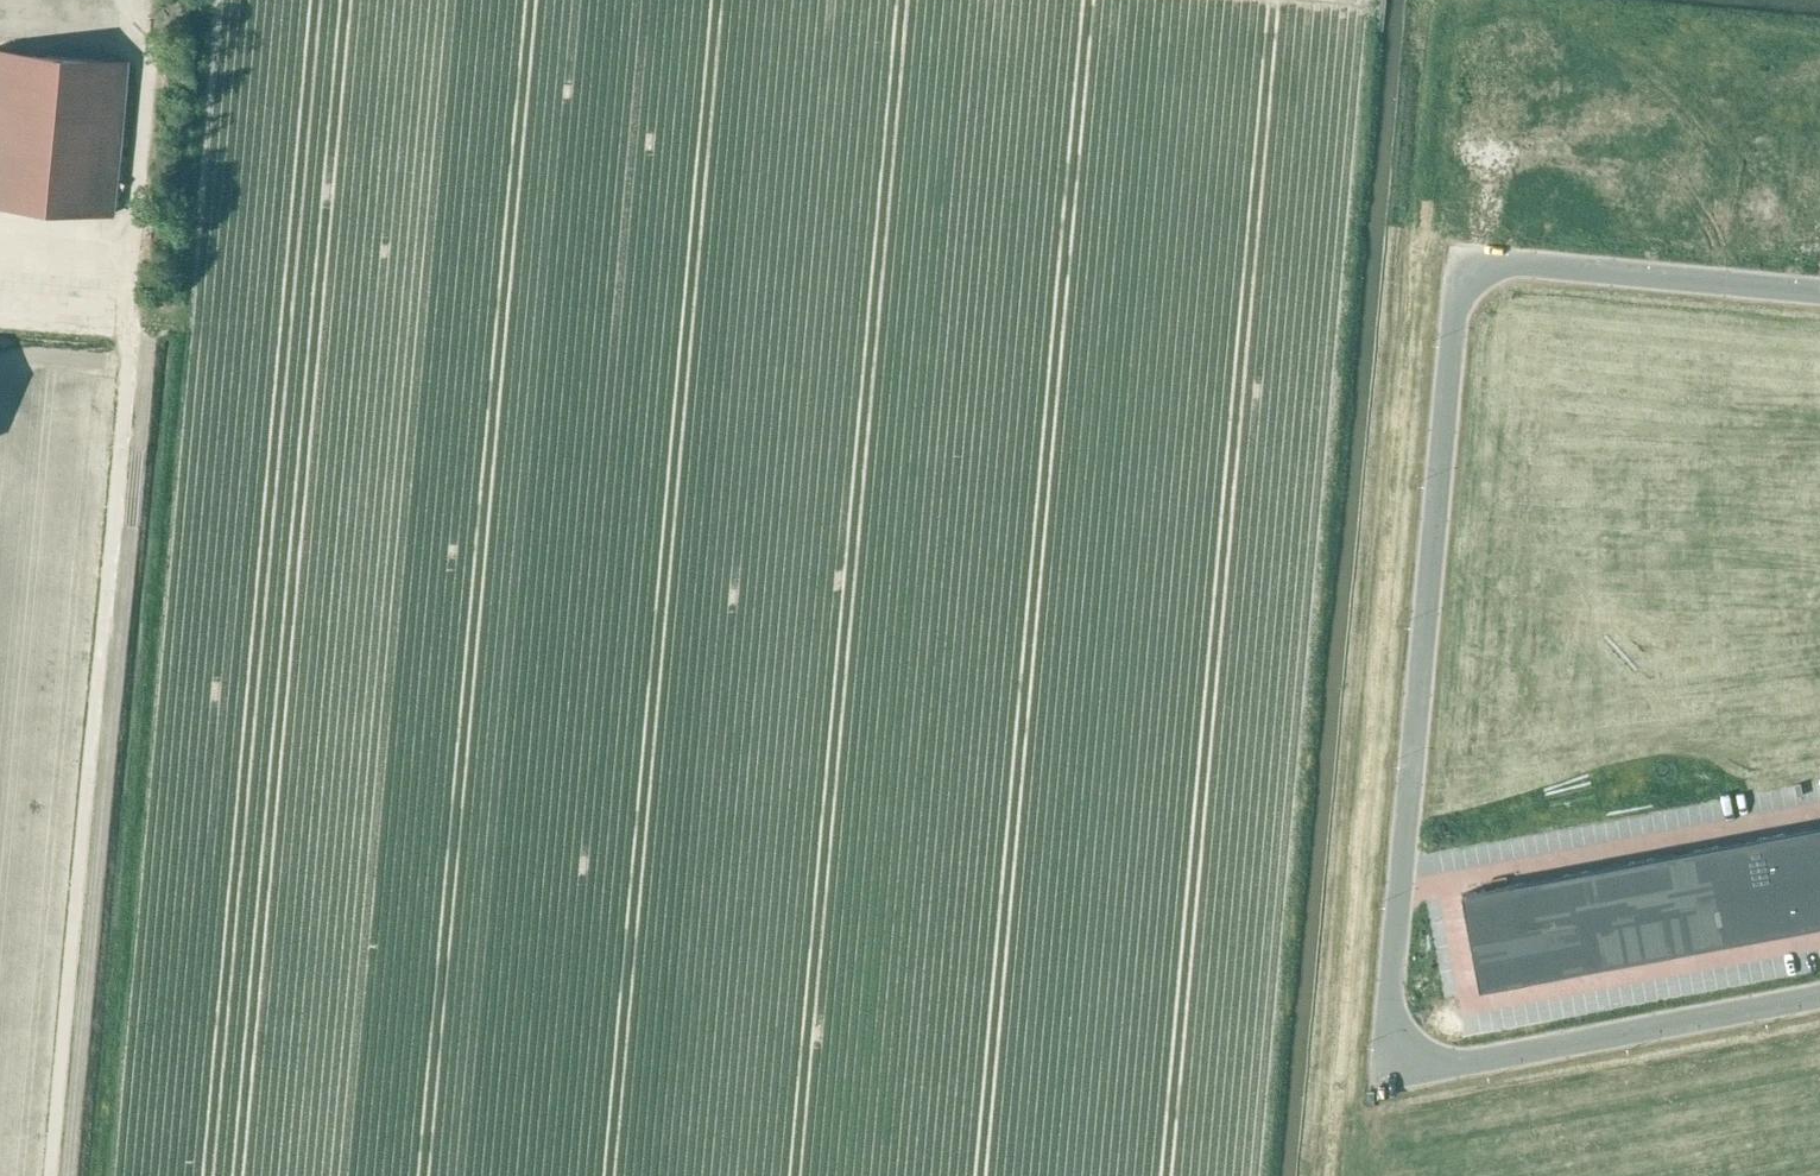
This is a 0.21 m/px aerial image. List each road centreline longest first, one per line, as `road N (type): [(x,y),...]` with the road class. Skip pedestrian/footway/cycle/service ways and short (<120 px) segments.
road 1 (unclassified): [(1819,291),(1523,263),(1478,274),(1459,296),(1391,1009),(1409,1047),(1429,1061),(1460,1063),(1819,994)]
road 2 (track): [(120,286),(131,365),(52,1175)]

